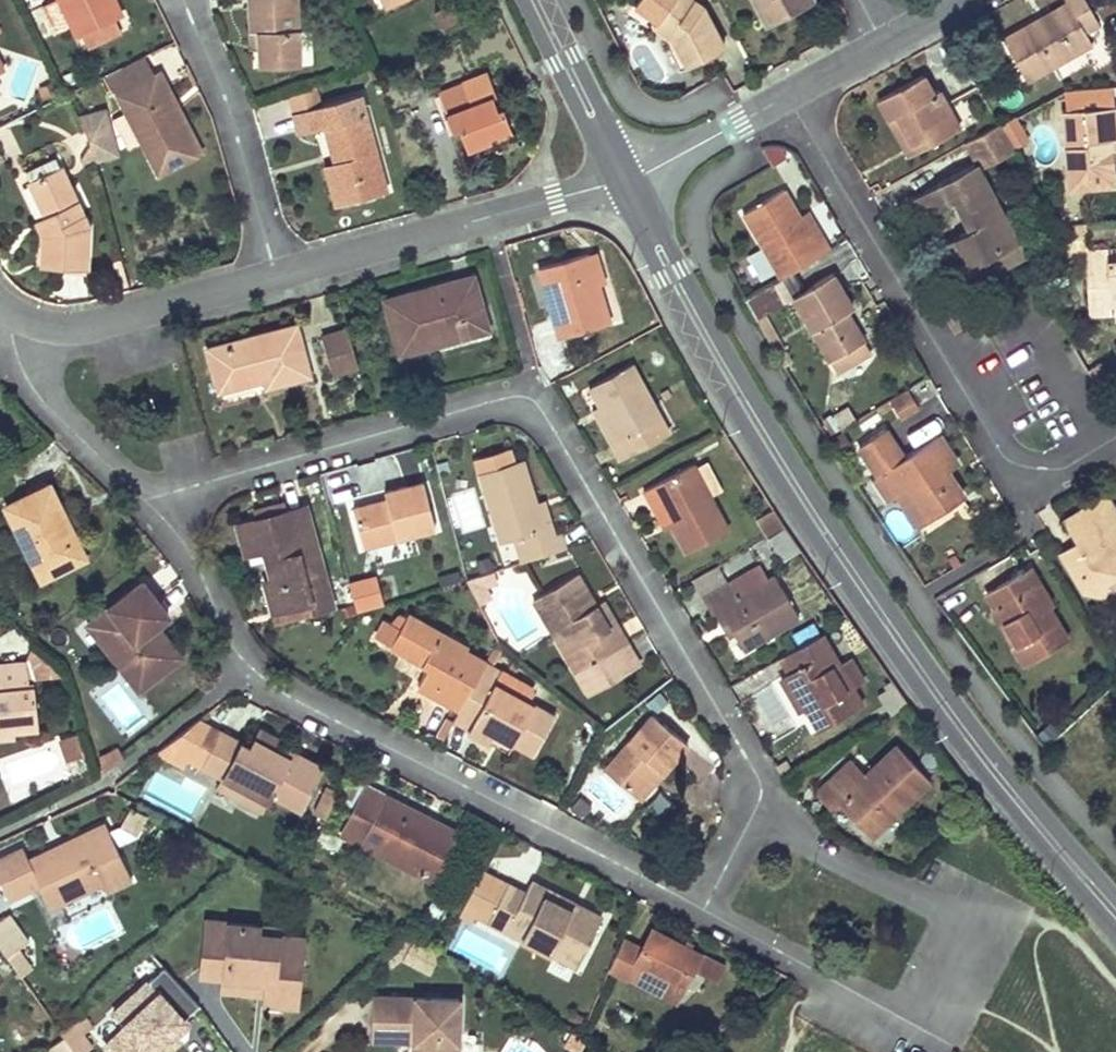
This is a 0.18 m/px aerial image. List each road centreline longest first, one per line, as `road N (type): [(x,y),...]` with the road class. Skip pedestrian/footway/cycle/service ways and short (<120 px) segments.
road 1 (secondary): [(624,180),(724,368),(817,519),(972,741),(1115,913)]
road 2 (residential): [(144,501),(496,402),(529,399),(755,773),(760,799)]
road 3 (residential): [(760,799),(704,910),(268,682),(232,646),(190,554),(144,501)]
road 4 (residential): [(789,96),(1005,456),(1017,466),(1060,468),(1115,439)]
road 5 (residential): [(624,180),(275,276)]
road 6 (residential): [(275,276),(223,94),(183,0)]
road 7 (residential): [(275,276),(81,329),(15,317)]
road 8 (residential): [(15,317),(13,347),(37,396),(144,501)]
road 9 (secondary): [(535,0),(624,180)]
road 10 (residential): [(624,180),(789,96)]

